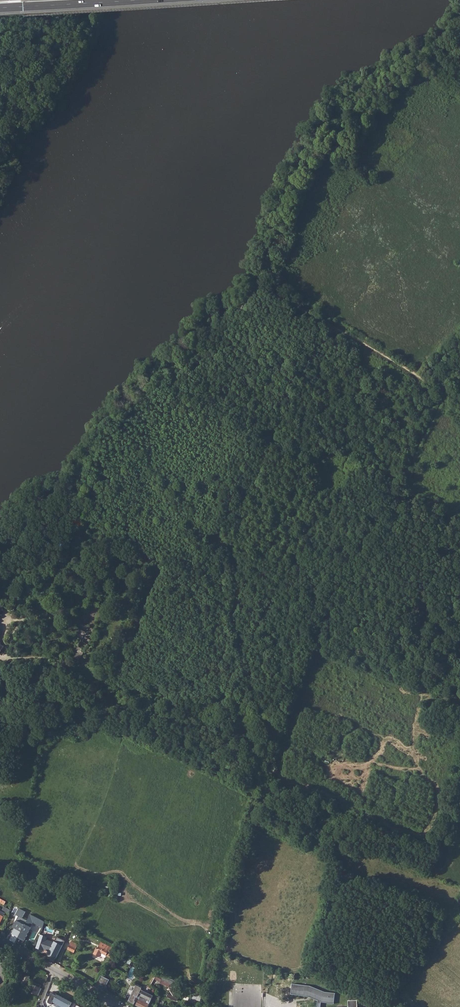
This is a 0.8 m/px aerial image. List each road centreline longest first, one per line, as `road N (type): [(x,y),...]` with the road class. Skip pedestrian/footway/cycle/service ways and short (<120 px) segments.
road 1 (residential): [(0,943),(118,1006)]

